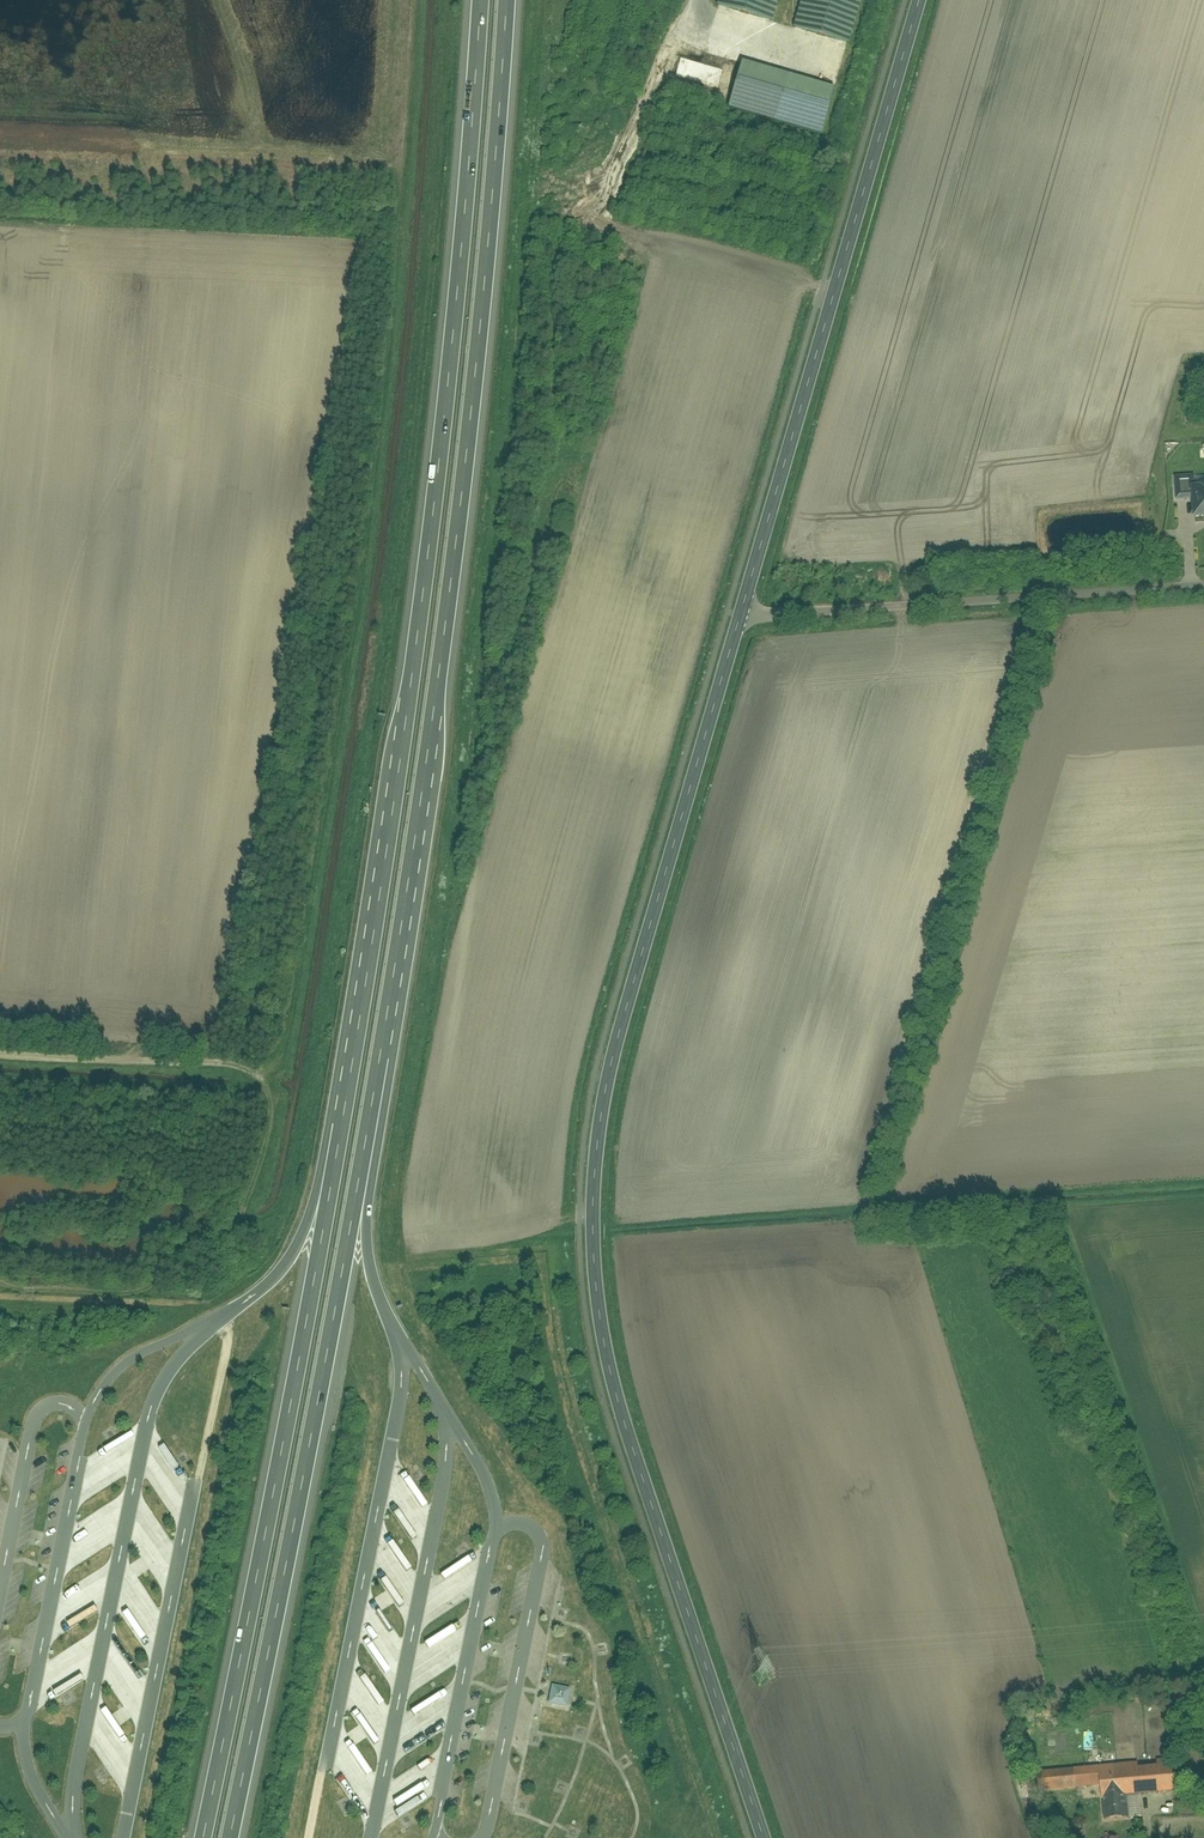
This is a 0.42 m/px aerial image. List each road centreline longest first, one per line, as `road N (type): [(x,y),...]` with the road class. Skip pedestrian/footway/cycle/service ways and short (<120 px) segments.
road 1 (motorway): [(479,0),(447,388),(380,894),(287,1425),(202,1837)]
road 2 (motorway): [(232,1837),(315,1420),(432,725),(474,389),(506,0)]
road 3 (tertiary): [(767,1837),(606,1346),(594,1203),(613,1035),(741,616)]
road 4 (track): [(0,1273),(22,1281),(141,1283),(158,1275),(195,1233),(226,1230),(239,1220),(271,1114),(257,1068),(240,1060),(0,1050)]
road 5 (tertiary): [(741,616),(919,0)]
road 6 (residential): [(1203,586),(741,616)]

